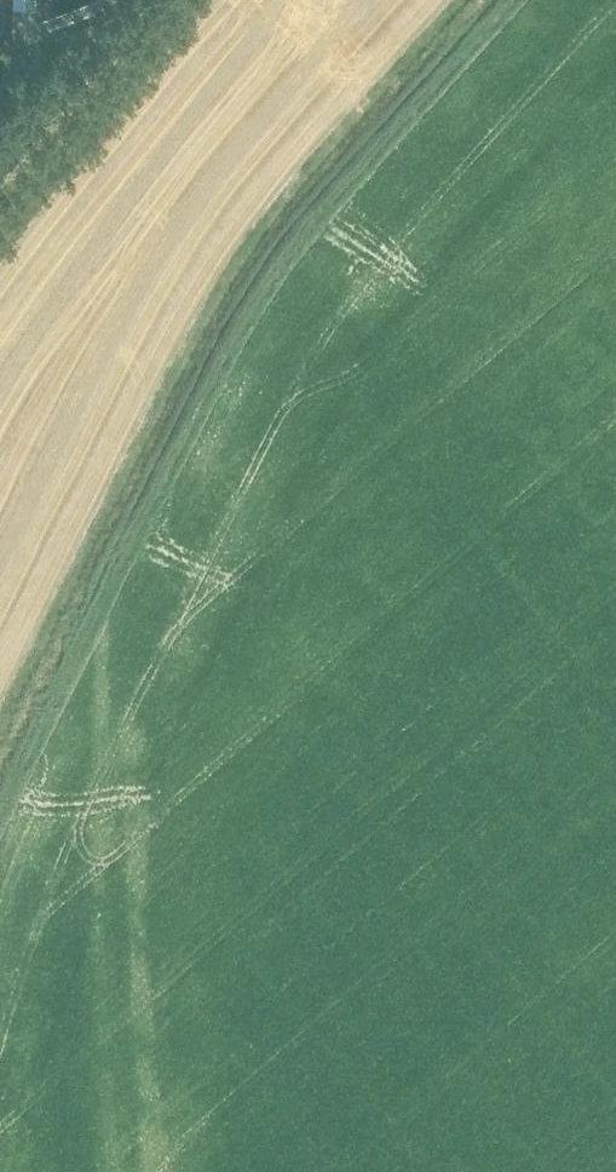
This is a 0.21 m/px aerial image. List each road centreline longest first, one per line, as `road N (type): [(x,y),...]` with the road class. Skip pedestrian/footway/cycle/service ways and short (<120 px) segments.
road 1 (unclassified): [(0,164),(121,0)]

